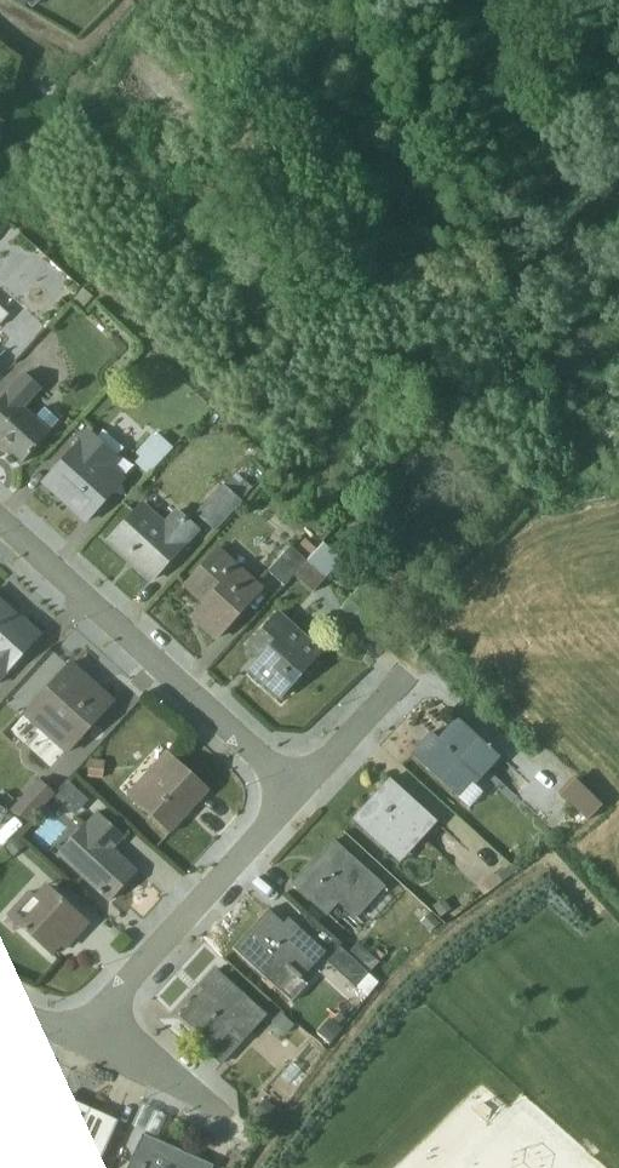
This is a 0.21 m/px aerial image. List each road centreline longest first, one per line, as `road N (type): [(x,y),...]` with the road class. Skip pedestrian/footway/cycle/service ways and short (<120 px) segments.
road 1 (residential): [(297,791),(0,522)]
road 2 (residential): [(76,1040),(297,791)]
road 3 (track): [(403,677),(431,644),(618,630)]
road 4 (residential): [(297,791),(403,677)]
road 5 (residential): [(76,1040),(190,1092)]

